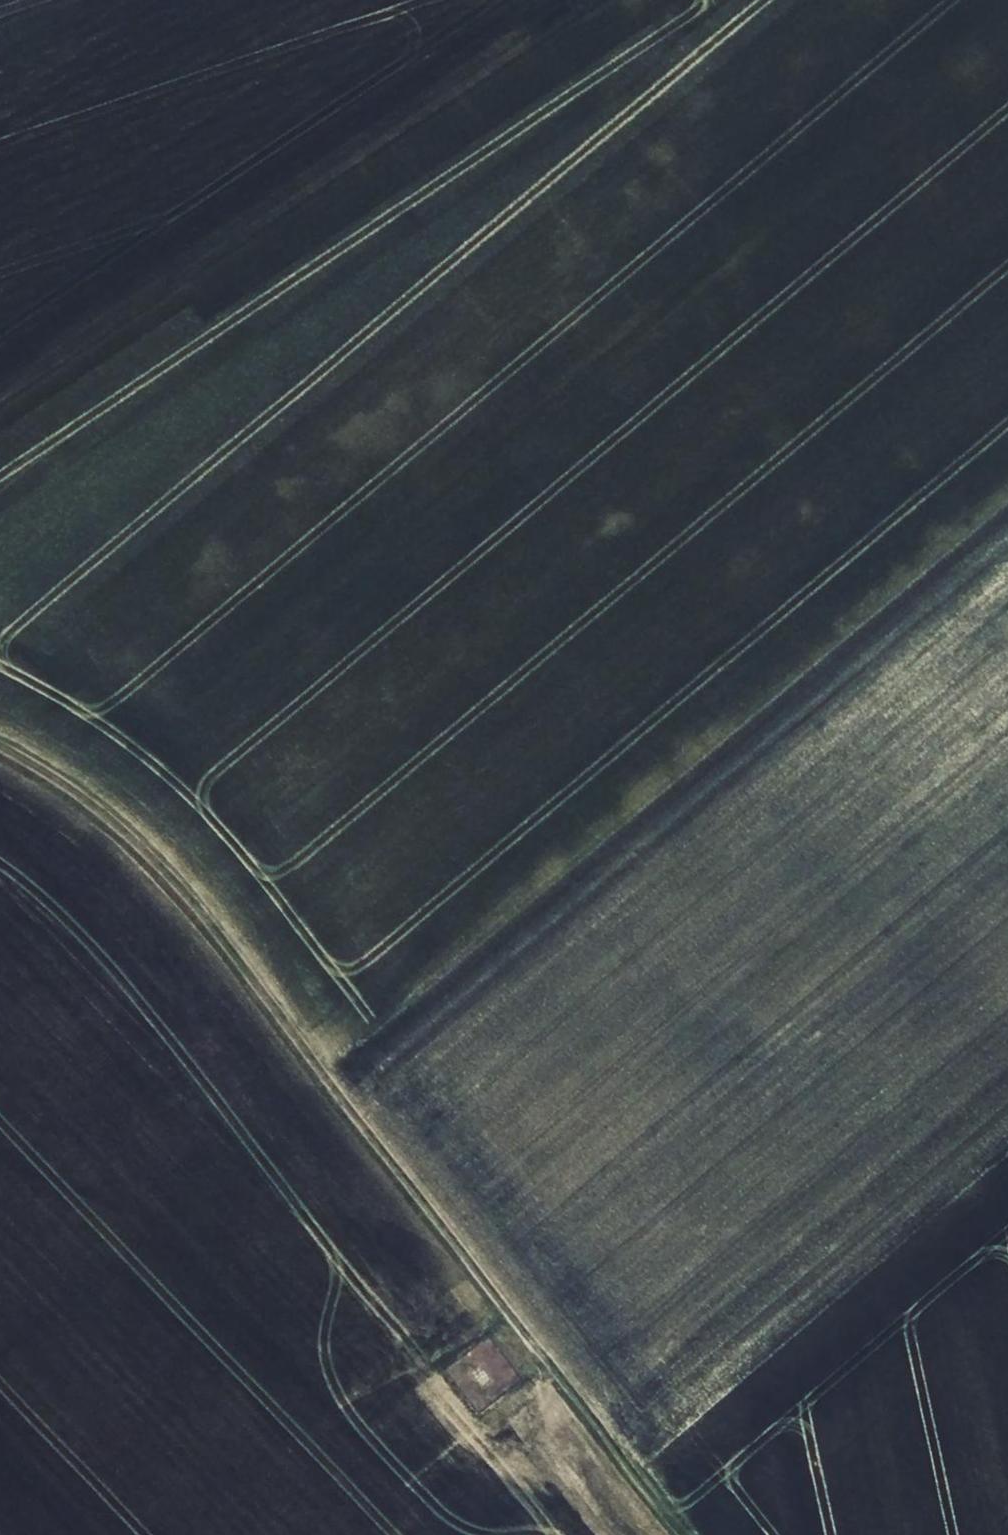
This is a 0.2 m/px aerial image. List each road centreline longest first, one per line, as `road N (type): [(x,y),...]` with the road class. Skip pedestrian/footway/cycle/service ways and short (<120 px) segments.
road 1 (track): [(0,746),(89,801),(210,919),(683,1534)]

